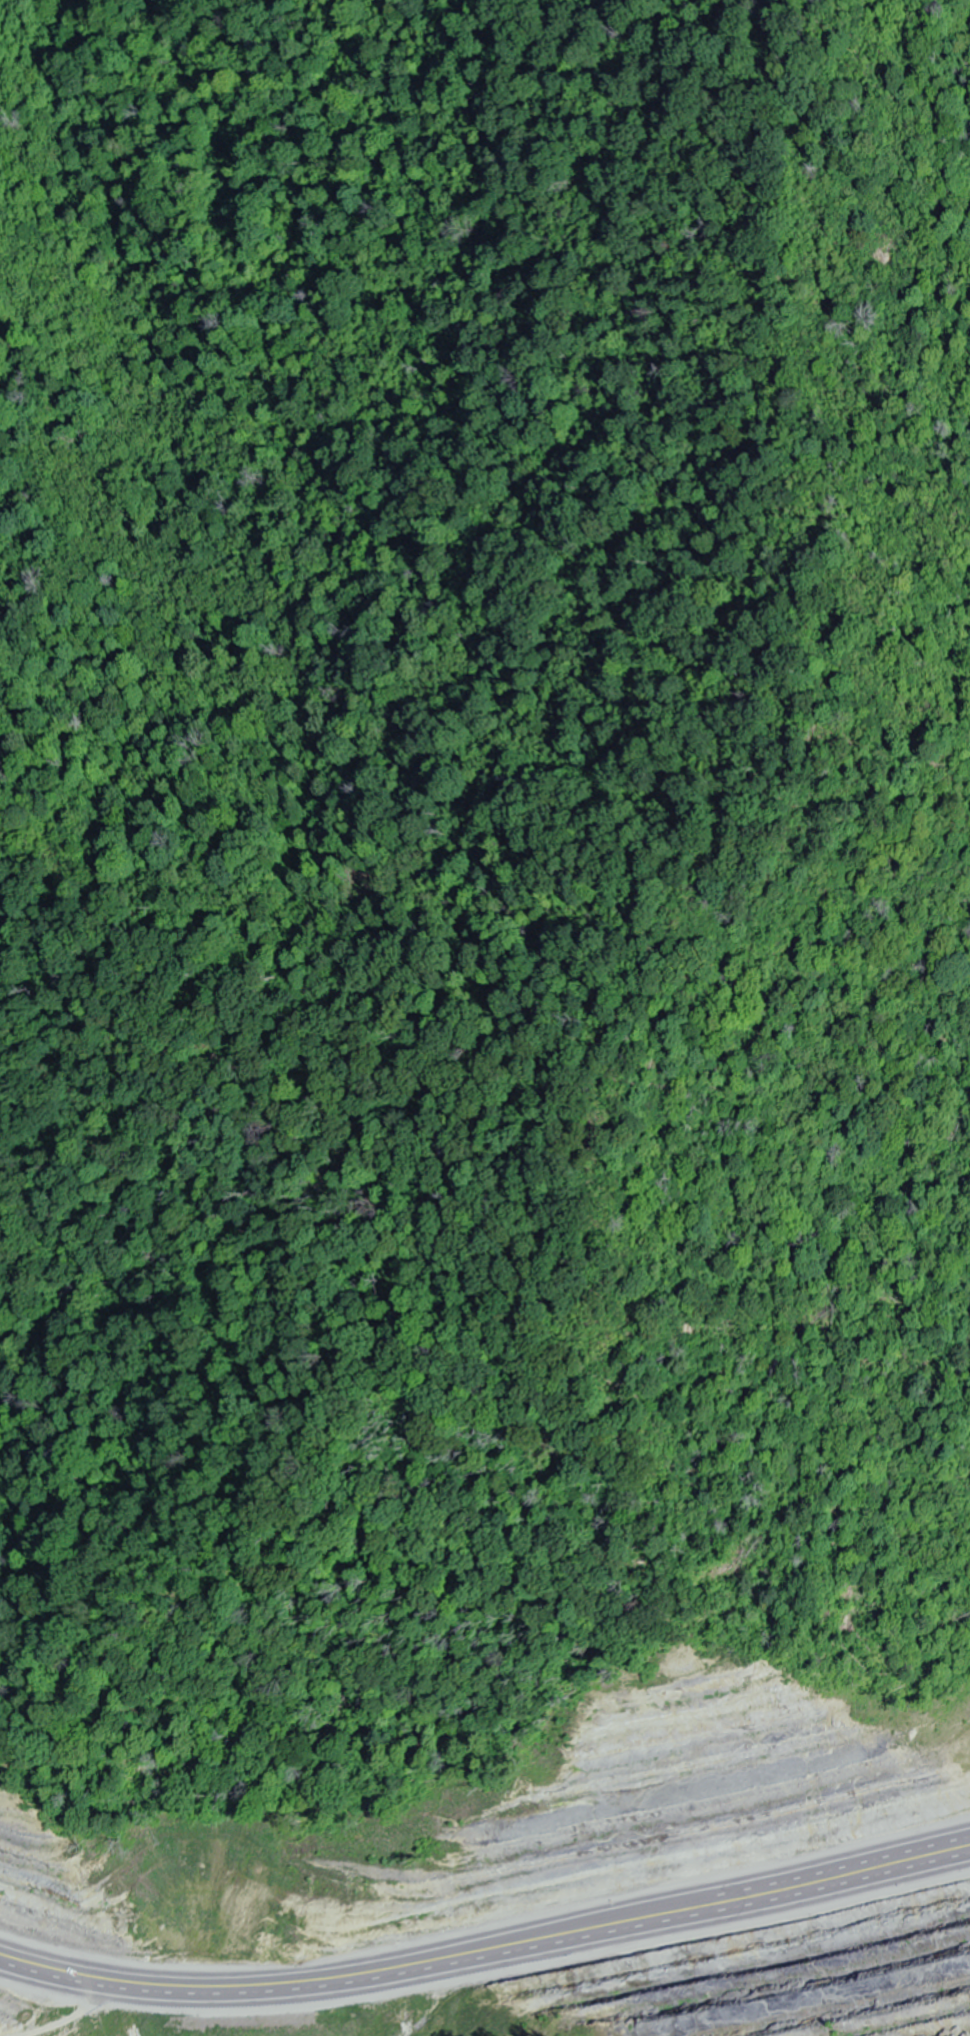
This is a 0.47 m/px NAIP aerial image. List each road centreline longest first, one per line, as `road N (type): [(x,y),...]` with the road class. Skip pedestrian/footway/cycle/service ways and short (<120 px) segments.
road 1 (primary): [(969,1852),(725,1913),(331,1984),(131,1991),(0,1972)]

